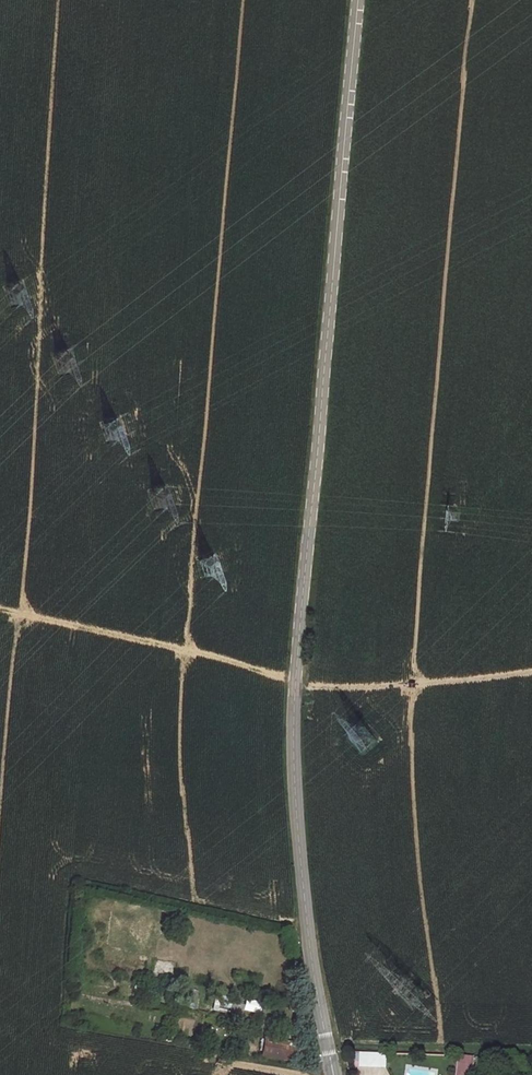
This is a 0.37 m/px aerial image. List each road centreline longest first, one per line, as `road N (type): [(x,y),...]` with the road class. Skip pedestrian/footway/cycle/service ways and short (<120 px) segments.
road 1 (unclassified): [(334,1074),(298,842),(293,725),(360,0)]

